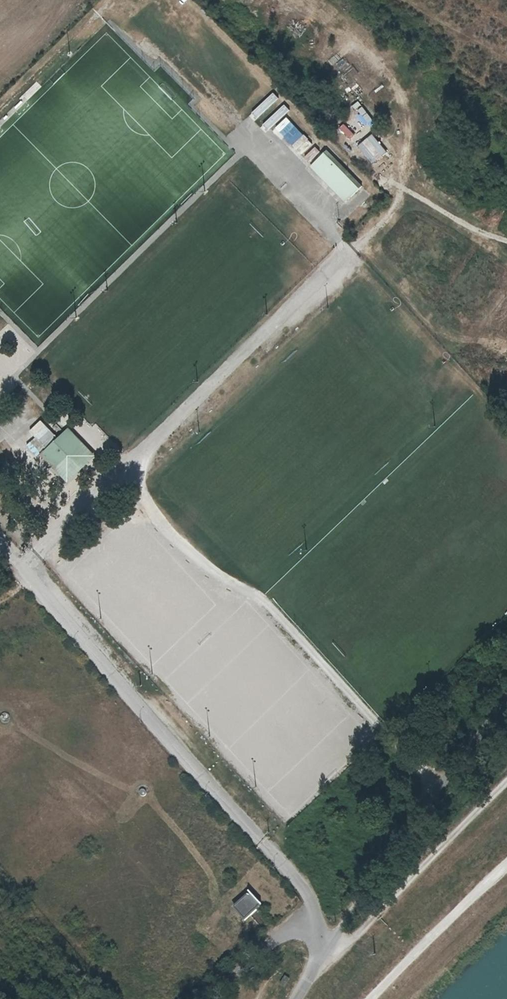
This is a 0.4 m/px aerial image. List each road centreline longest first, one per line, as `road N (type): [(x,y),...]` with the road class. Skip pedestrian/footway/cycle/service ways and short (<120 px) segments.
road 1 (unclassified): [(326,946),(506,699)]
road 2 (track): [(506,779),(378,918),(338,949),(326,946)]
road 3 (track): [(372,998),(506,865)]
road 4 (unclassified): [(326,946),(311,907),(209,998)]
road 5 (track): [(384,180),(506,241)]

